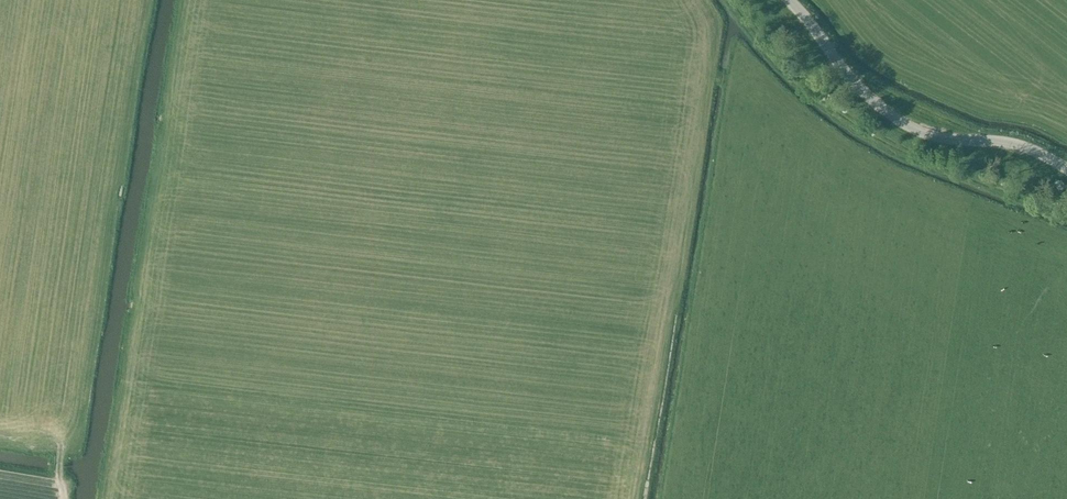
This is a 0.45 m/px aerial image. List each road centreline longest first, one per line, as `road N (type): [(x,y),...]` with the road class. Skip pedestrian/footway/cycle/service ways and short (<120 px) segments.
road 1 (unclassified): [(1066,169),(1017,144),(937,136),(895,118),(851,79),(791,0)]

